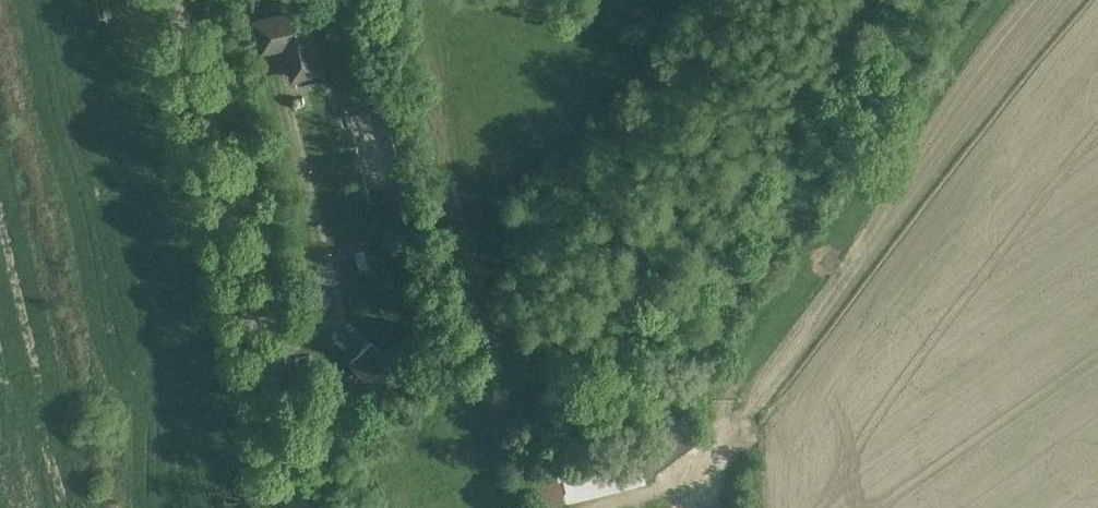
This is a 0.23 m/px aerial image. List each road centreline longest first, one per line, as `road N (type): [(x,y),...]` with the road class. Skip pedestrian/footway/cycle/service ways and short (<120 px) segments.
road 1 (unclassified): [(178,0),(301,507)]

